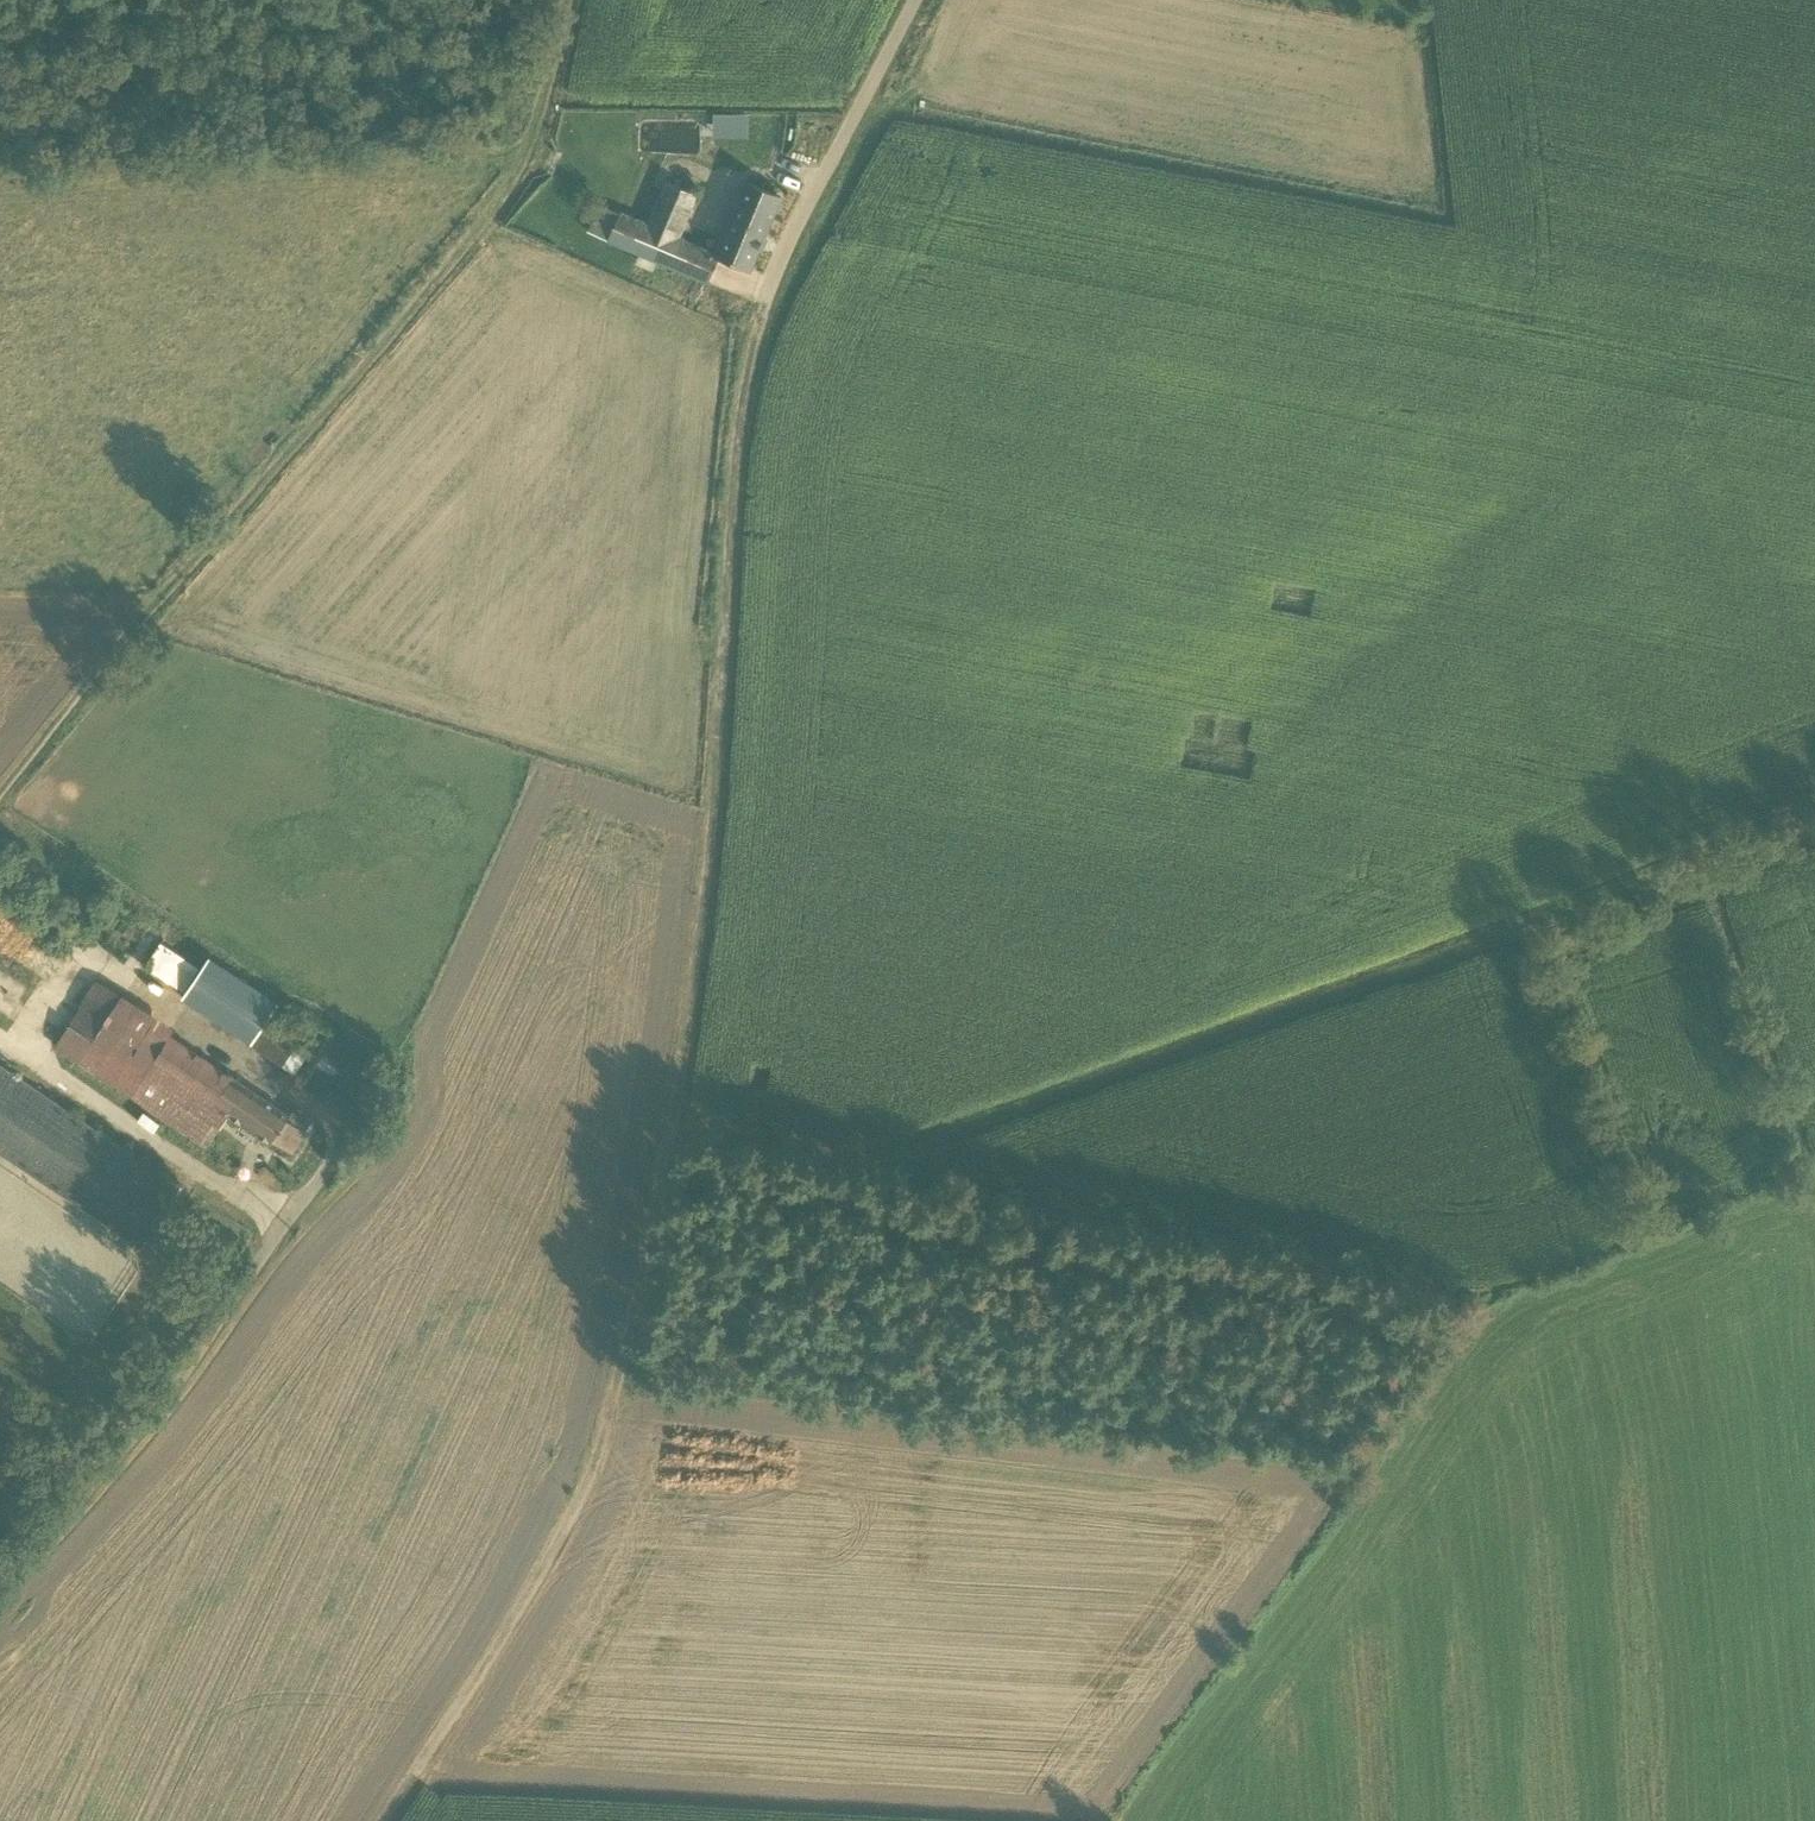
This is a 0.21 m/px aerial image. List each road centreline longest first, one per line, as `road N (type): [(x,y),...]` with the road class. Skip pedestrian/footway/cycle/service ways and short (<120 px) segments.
road 1 (track): [(762,315),(747,375),(711,887),(687,1063),(613,1423),(573,1528),(388,1820)]
road 2 (track): [(676,1120),(892,1149),(998,1132),(1814,832)]
road 3 (track): [(569,0),(546,100),(522,166),(498,202),(0,789)]
road 4 (unclassified): [(0,1577),(206,1329),(317,1177),(333,1143),(302,1097),(0,877)]
road 5 (track): [(860,104),(1499,238),(1587,237),(1658,214)]
road 6 (unclassified): [(762,315),(913,0)]

